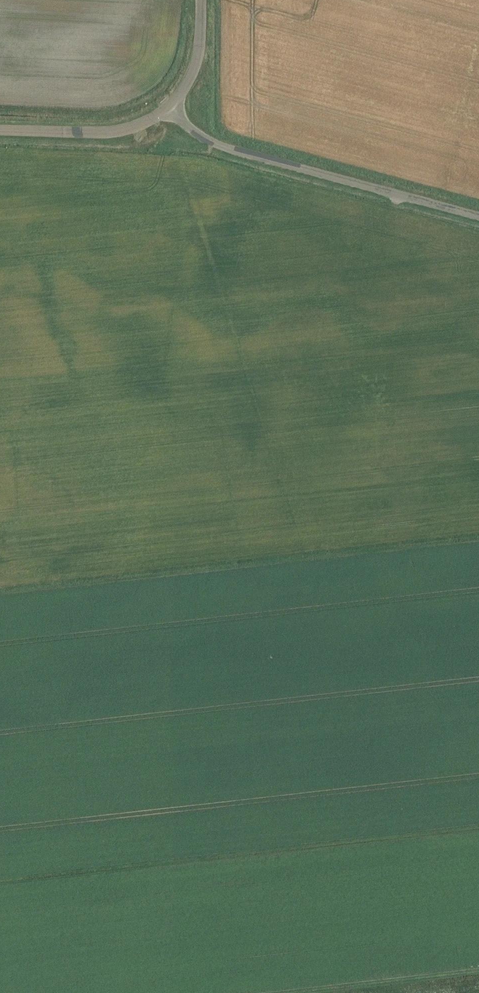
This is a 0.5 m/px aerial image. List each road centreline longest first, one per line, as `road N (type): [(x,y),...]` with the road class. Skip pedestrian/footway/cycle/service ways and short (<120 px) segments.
road 1 (unclassified): [(478,218),(212,143),(171,109)]
road 2 (unclassified): [(171,109),(104,134),(0,130)]

